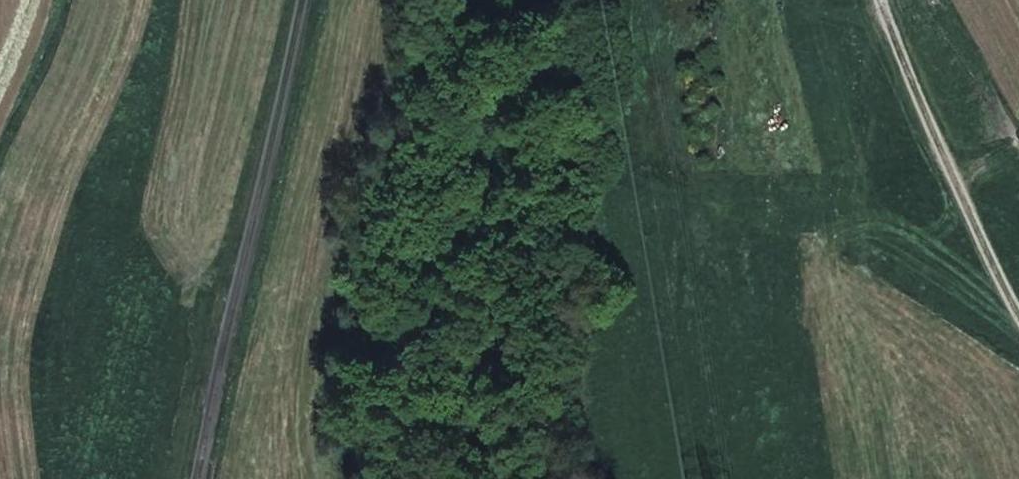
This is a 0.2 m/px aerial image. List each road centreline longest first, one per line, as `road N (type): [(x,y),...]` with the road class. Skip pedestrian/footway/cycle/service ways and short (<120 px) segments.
road 1 (track): [(200,478),(256,175),(301,0)]
road 2 (track): [(881,0),(1018,312)]

